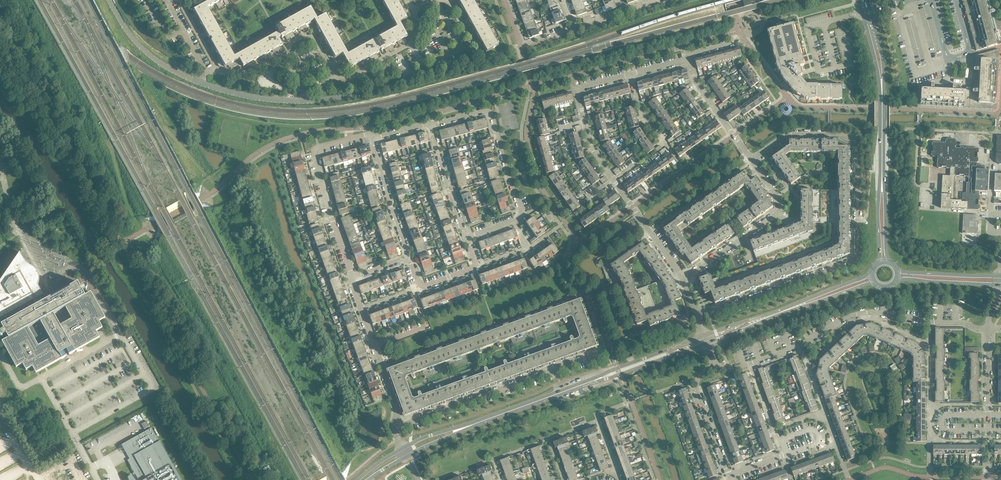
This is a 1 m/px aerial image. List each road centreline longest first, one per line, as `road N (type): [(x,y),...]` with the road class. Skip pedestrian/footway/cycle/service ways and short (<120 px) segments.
road 1 (residential): [(697,313),(727,309),(857,257),(850,135),(790,135),(752,160)]
road 2 (residential): [(988,328),(867,312),(733,370),(713,361)]
road 3 (residential): [(431,125),(492,114),(523,215),(466,238)]
road 4 (residential): [(395,421),(406,424),(598,355)]
road 5 (residential): [(351,278),(314,153),(373,136)]
road 6 (residential): [(681,278),(778,213),(780,202),(752,160)]
road 7 (tertiary): [(882,179),(882,87),(868,11)]
road 8 (residential): [(988,479),(988,328)]
road 9 (residential): [(395,421),(351,278)]
road 10 (residential): [(328,64),(336,78),(345,77),(411,44),(413,9)]
road 11 (tertiary): [(473,424),(595,380)]
road 12 (residential): [(109,0),(137,44),(202,83)]
road 13 (residential): [(728,476),(695,384),(713,361)]
road 14 (residential): [(373,136),(409,256)]
road 15 (residential): [(752,160),(688,59)]

